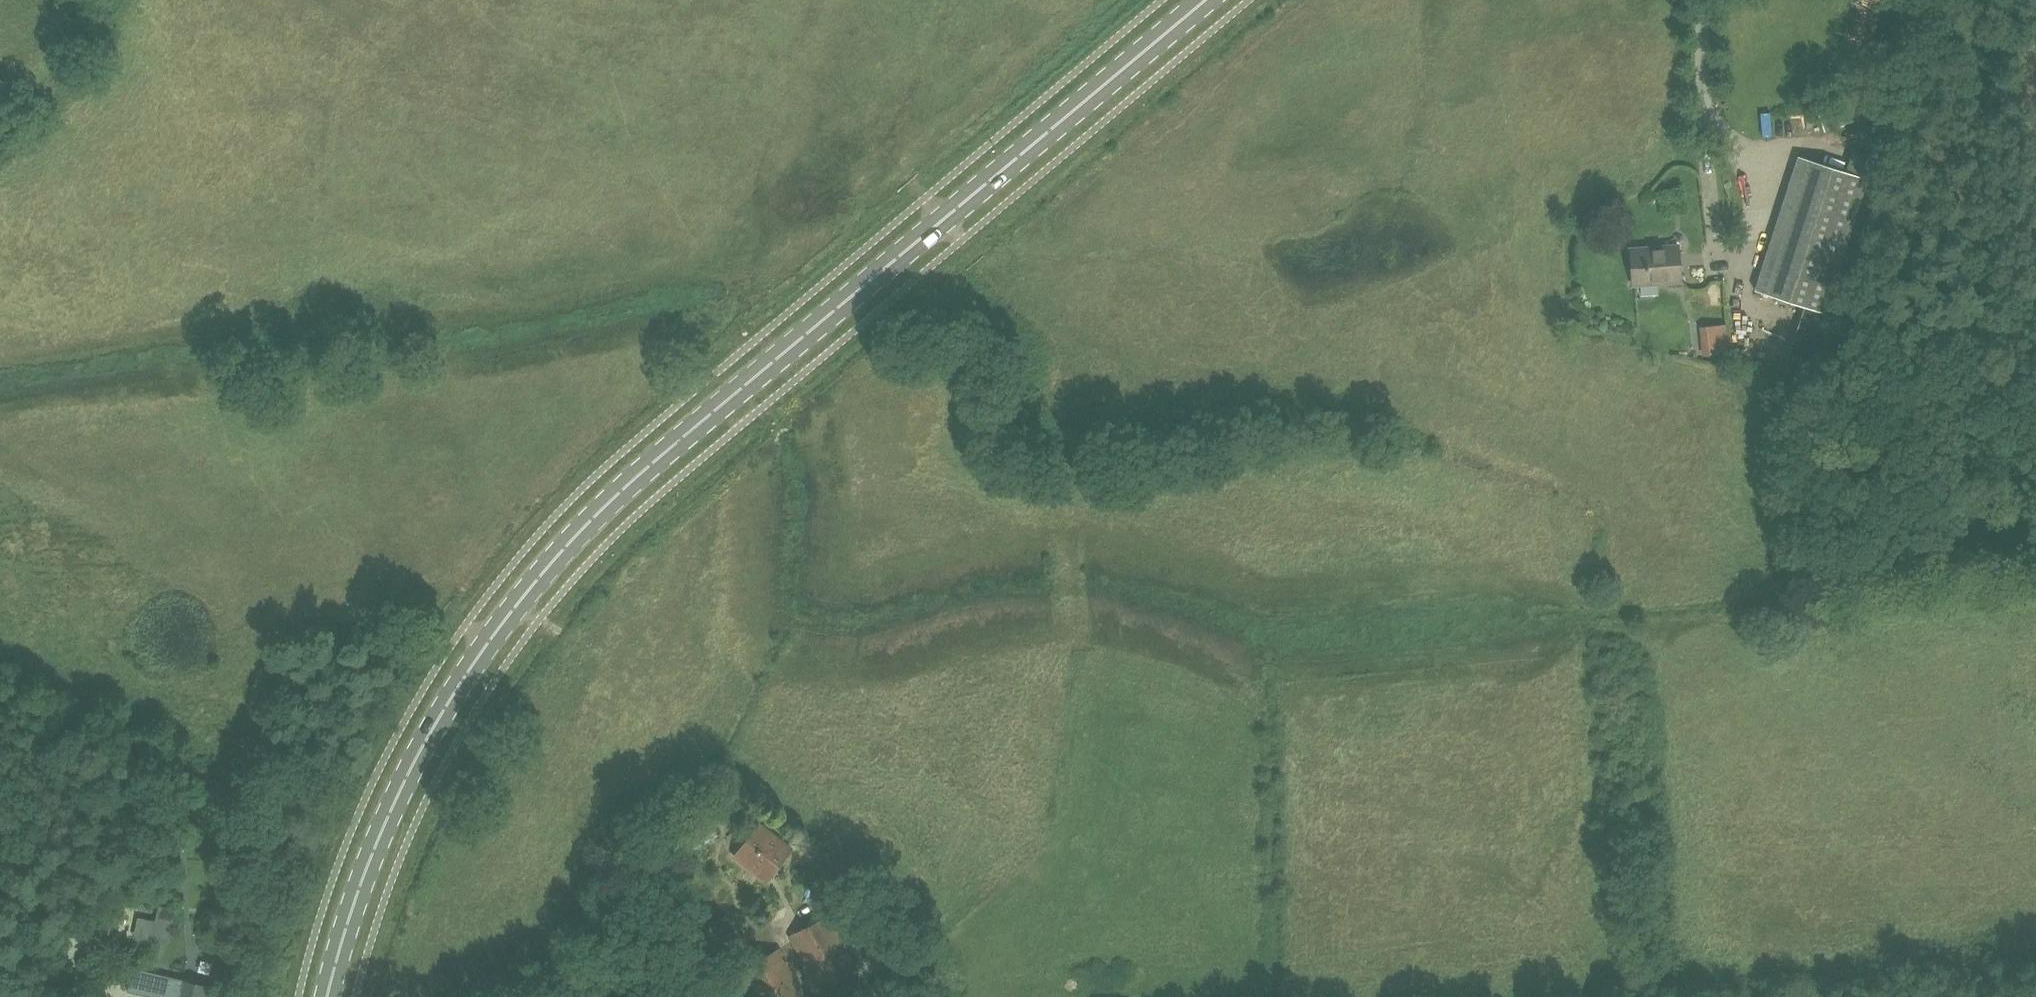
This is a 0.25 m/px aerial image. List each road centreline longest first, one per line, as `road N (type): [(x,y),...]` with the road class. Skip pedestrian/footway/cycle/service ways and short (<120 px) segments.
road 1 (secondary): [(1205,0),(587,526),(442,708),(350,901),(324,996)]

